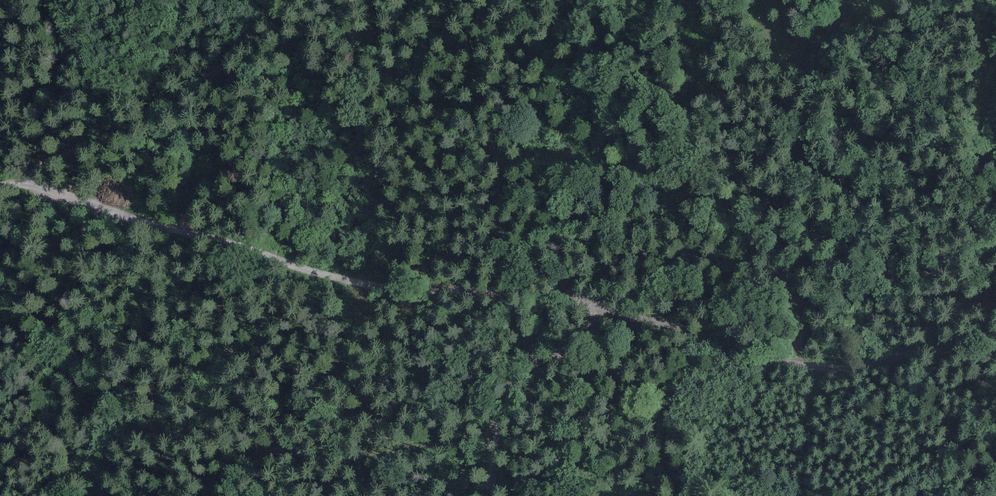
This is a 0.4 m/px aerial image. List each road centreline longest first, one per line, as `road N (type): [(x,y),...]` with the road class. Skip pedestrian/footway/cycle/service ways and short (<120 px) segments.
road 1 (track): [(490,495),(518,380),(532,363),(588,346),(598,305),(387,281),(161,212),(20,182)]
road 2 (track): [(598,305),(804,367),(995,345)]
road 3 (track): [(279,0),(233,61),(20,182)]
road 4 (track): [(988,345),(988,371),(920,495)]

